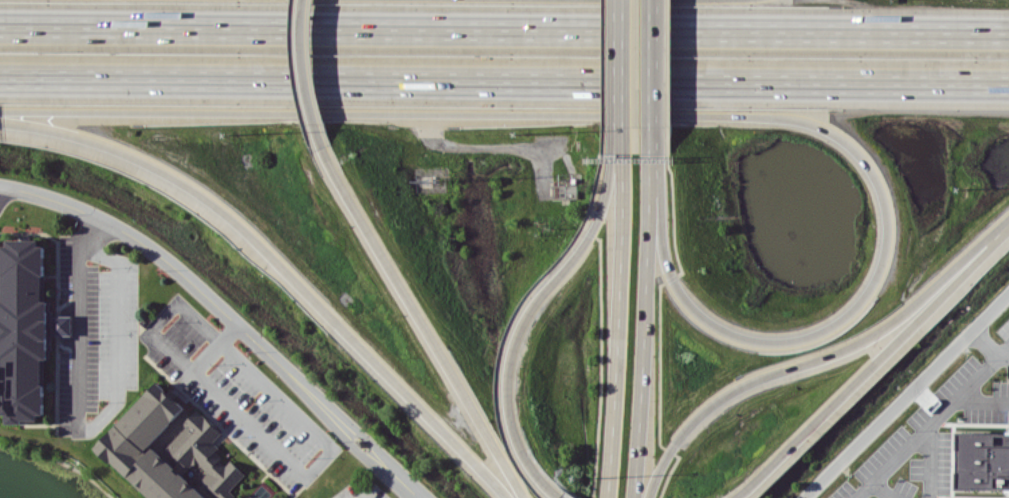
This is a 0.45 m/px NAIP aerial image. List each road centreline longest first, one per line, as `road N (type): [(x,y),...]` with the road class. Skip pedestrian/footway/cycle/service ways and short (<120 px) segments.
road 1 (motorway): [(0,110),(780,115),(819,124),(873,171),(885,202),(882,269),(842,320),(807,337),(733,333),(678,287),(652,176)]
road 2 (motorway): [(1008,32),(0,25)]
road 3 (motorway): [(0,77),(1008,83)]
road 4 (motorway): [(0,121),(119,150),(221,209),(503,497)]
road 5 (residential): [(421,497),(135,238),(59,201),(0,185)]
road 6 (motorway): [(649,497),(676,440),(717,399),(887,324),(1008,220)]
road 7 (motorway): [(324,147),(525,497)]
road 8 (motorway): [(620,148),(588,241),(527,314),(509,362),(518,441),(560,497)]
road 9 (motorway): [(737,497),(1008,226)]
road 10 (secondary): [(620,148),(605,497)]
road 11 (secondary): [(635,497),(652,176)]
road 12 (secondary): [(653,152),(652,0)]
road 13 (motorway): [(305,0),(307,91),(324,147)]
road 14 (secondary): [(620,0),(620,148)]

